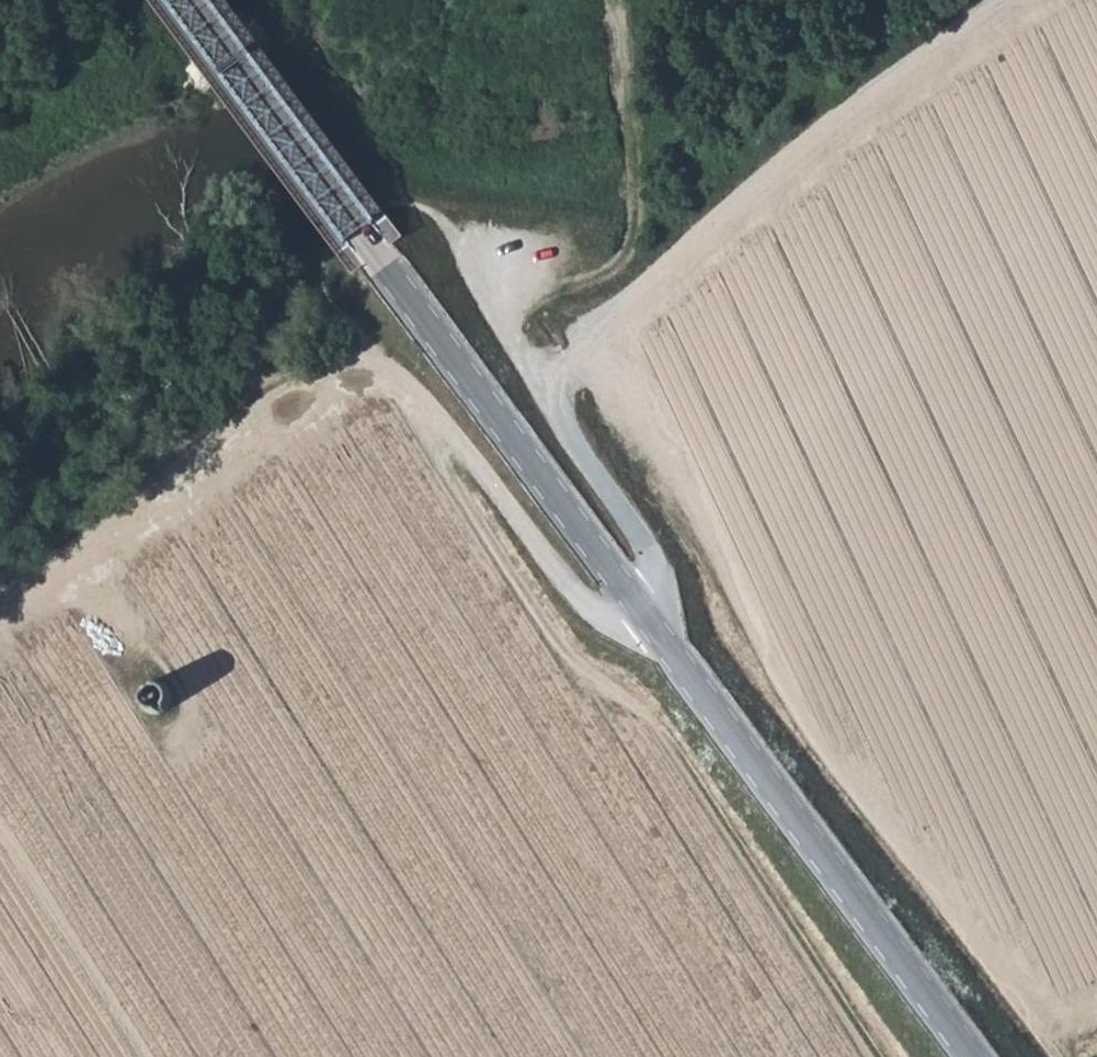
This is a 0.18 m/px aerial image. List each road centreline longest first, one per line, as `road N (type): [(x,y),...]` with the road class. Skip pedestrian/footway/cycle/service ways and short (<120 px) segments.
road 1 (tertiary): [(973,1056),(186,0)]
road 2 (track): [(383,360),(468,450),(568,584),(605,616),(627,620),(656,582),(655,558),(562,425),(552,403),(553,362),(863,100),(1004,0)]
road 3 (track): [(657,576),(1017,987),(1067,1056)]
road 4 (track): [(383,360),(270,406),(0,623)]
road 5 (track): [(549,380),(529,365),(439,216),(404,202),(385,204),(334,239),(321,260),(322,288),(383,360)]
road 6 (track): [(150,1056),(0,826)]

